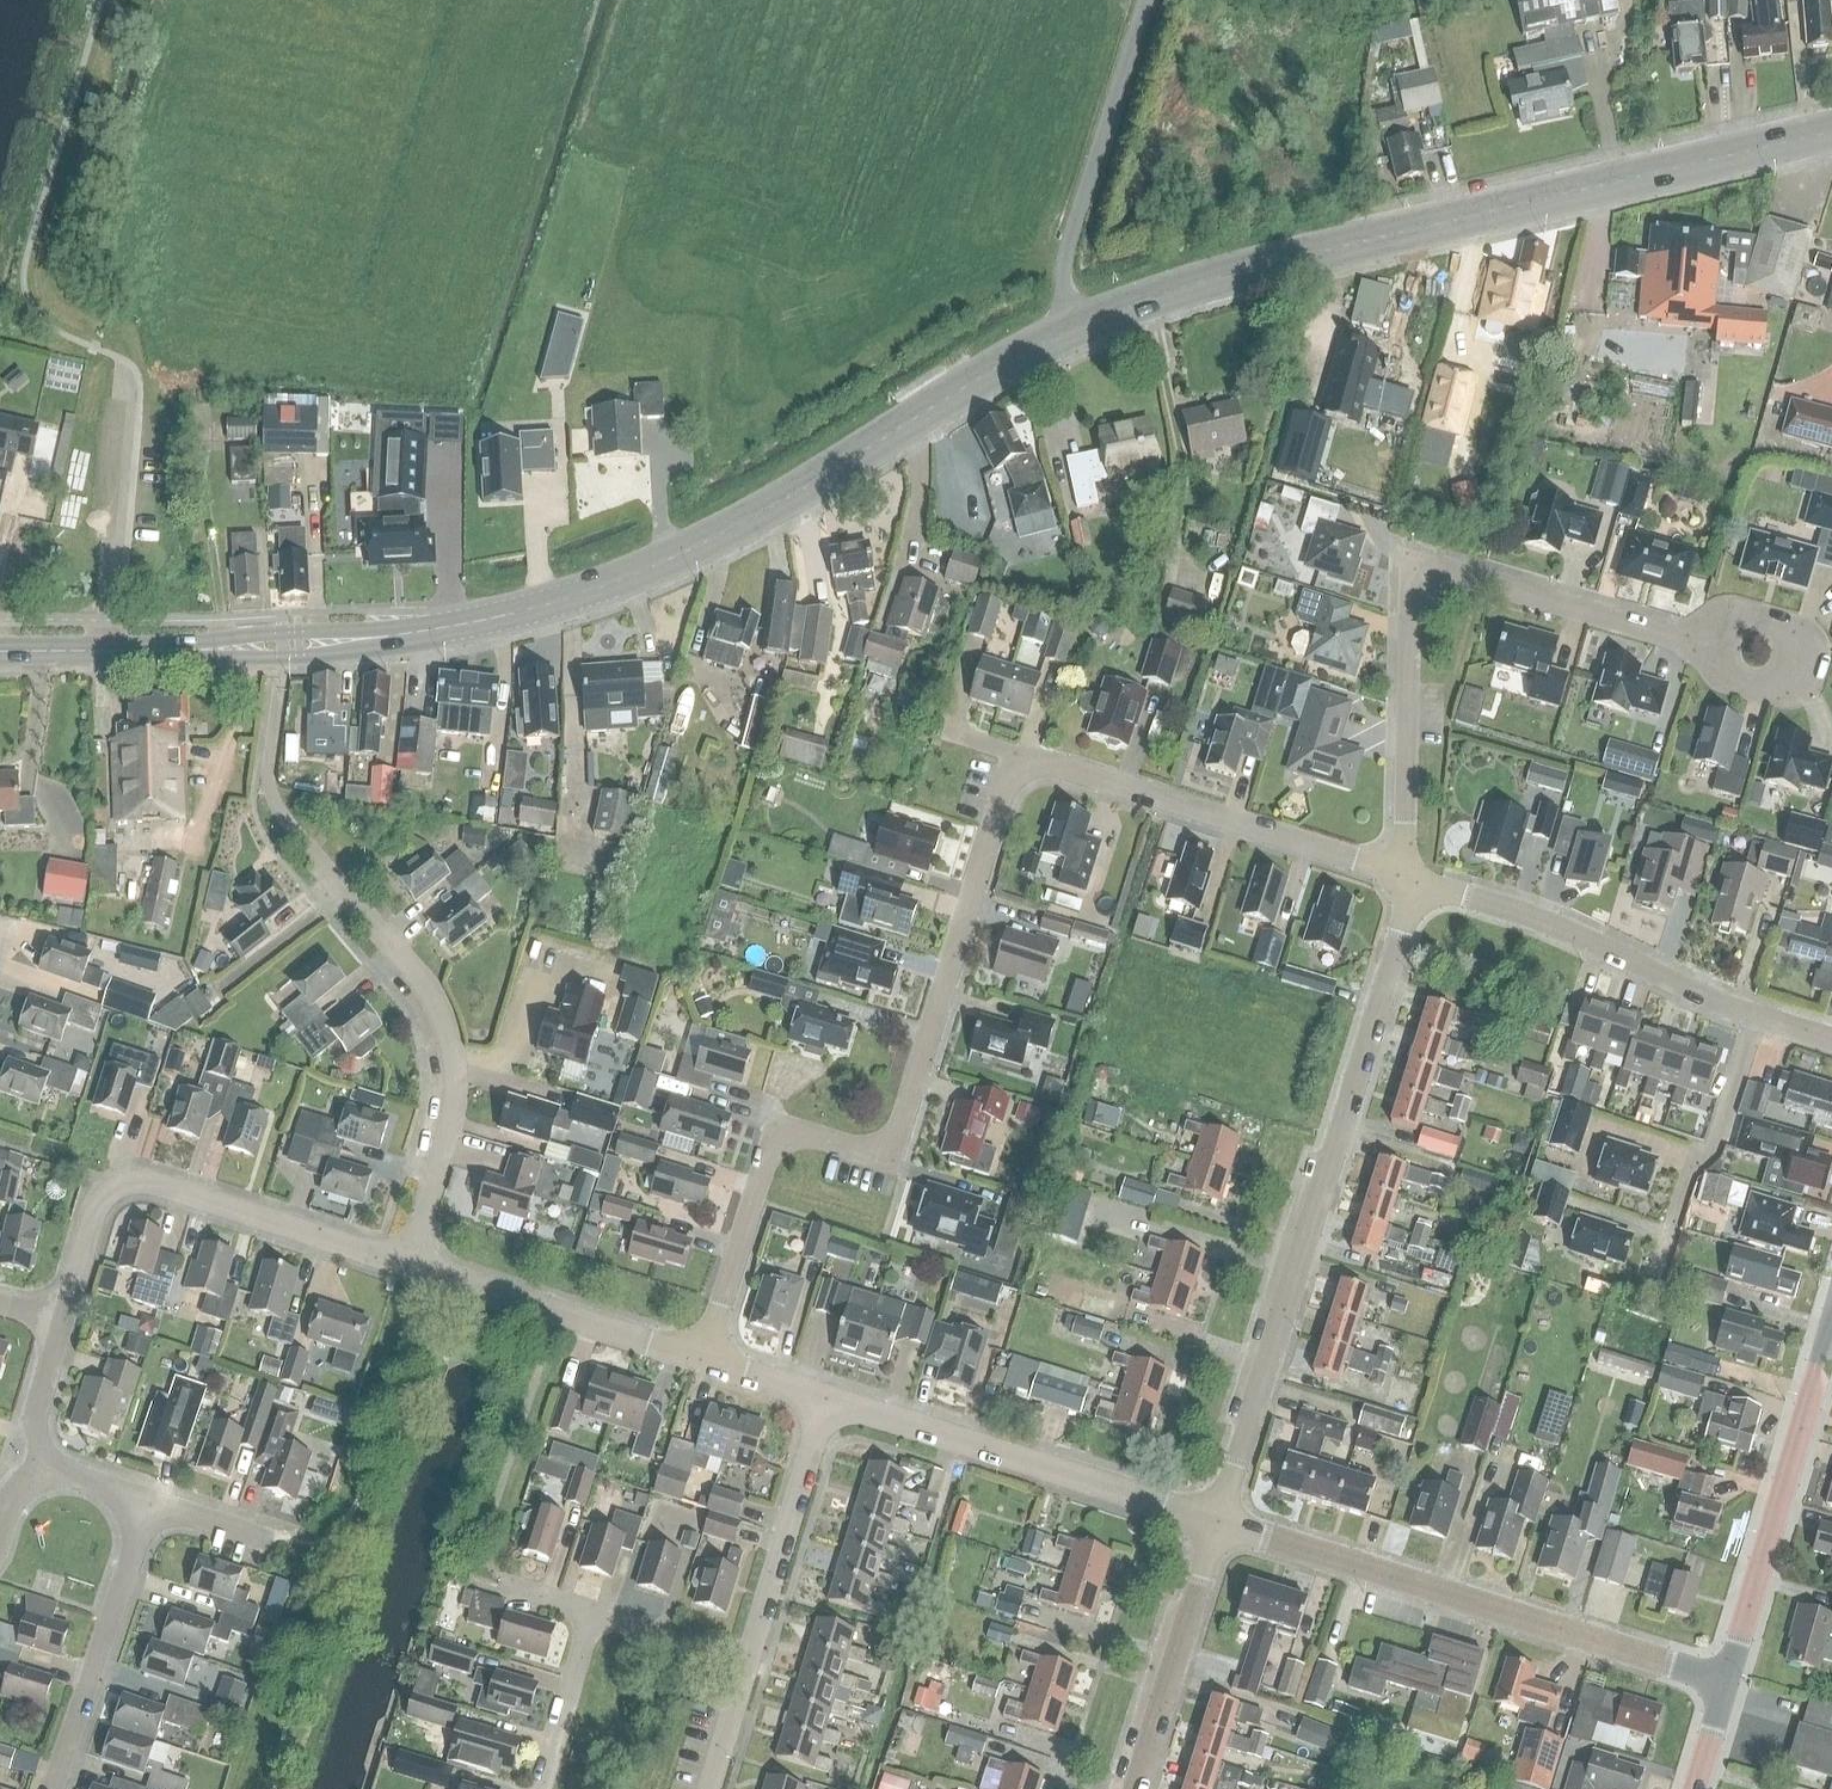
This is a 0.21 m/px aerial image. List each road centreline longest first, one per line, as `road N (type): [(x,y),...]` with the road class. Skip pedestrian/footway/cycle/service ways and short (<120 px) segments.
road 1 (tertiary): [(1831,133),(1257,266),(1098,315),(613,580),(526,611),(438,629)]
road 2 (residential): [(1403,876),(1058,765),(1023,764),(1001,790),(902,1127),(887,1148),(784,1135),(766,1157),(705,1357)]
road 3 (residential): [(1216,1526),(1399,934),(1403,876)]
road 4 (residential): [(409,1264),(455,1108),(454,1052),(429,993),(287,829),(271,798),(279,681)]
road 5 (residential): [(1403,876),(1415,612),(1424,580),(1455,574),(1713,640)]
road 6 (residential): [(1731,1678),(1216,1526)]
road 7 (residential): [(409,1264),(143,1181),(117,1185),(95,1207),(63,1326)]
road 8 (tertiary): [(0,649),(282,645),(438,629)]
road 9 (residential): [(1216,1526),(827,1400)]
road 10 (residential): [(1752,1019),(1541,921),(1403,876)]
road 11 (residential): [(1731,1678),(1831,1319)]
road 12 (residential): [(705,1357),(409,1264)]
road 13 (residential): [(54,1788),(150,1493)]
road 14 (residential): [(1658,1285),(1690,1171),(1715,1146),(1752,1019)]
road 15 (residential): [(1136,1788),(1216,1526)]
road 16 (residential): [(747,1659),(827,1400)]
road 17 (residential): [(1713,640),(1732,617),(1760,614),(1782,629),(1789,652),(1777,679),(1751,690),(1726,681),(1712,656)]
road 18 (residential): [(595,1613),(542,1788)]
road 19 (residential): [(595,1613),(747,1659)]
road 20 (residential): [(293,1541),(150,1493)]
road 21 (residential): [(708,1788),(747,1659)]
road 22 (residential): [(150,1493),(25,1451)]
road 23 (residential): [(25,1451),(63,1326)]
road 24 (residential): [(827,1400),(705,1357)]

